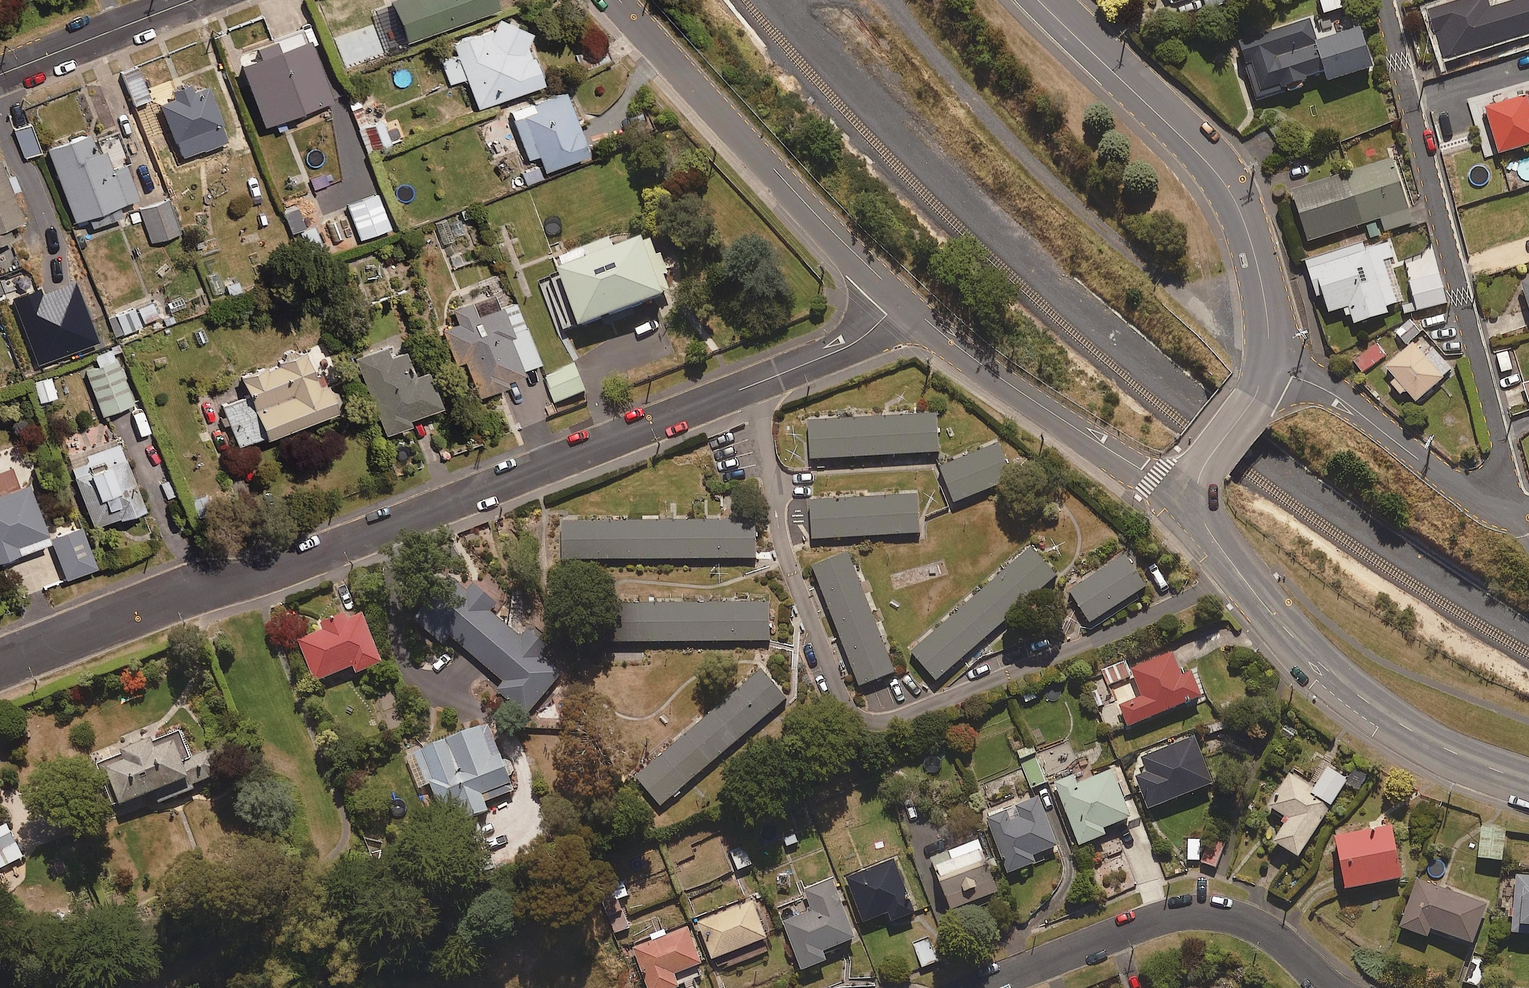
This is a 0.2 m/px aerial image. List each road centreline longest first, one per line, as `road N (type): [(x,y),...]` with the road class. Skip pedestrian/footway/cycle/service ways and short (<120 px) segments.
road 1 (residential): [(0,662),(202,585),(280,570),(756,384),(854,343),(901,300)]
road 2 (residential): [(1514,512),(1383,0)]
road 3 (track): [(891,0),(1046,178),(1161,275),(1269,339)]
road 4 (residential): [(1198,489),(1210,528),(1301,647),(1405,728),(1528,781)]
road 5 (residential): [(1039,0),(1226,184),(1262,285),(1266,365)]
road 6 (residential): [(621,0),(901,300)]
road 7 (residential): [(1330,987),(1265,930),(1189,911),(974,987)]
road 8 (residential): [(901,300),(1087,435),(1155,476),(1198,489)]
road 9 (residential): [(1514,512),(1476,497),(1332,393),(1266,365)]
road 10 (residential): [(0,74),(189,0)]
road 11 (residential): [(1266,365),(1198,489)]

